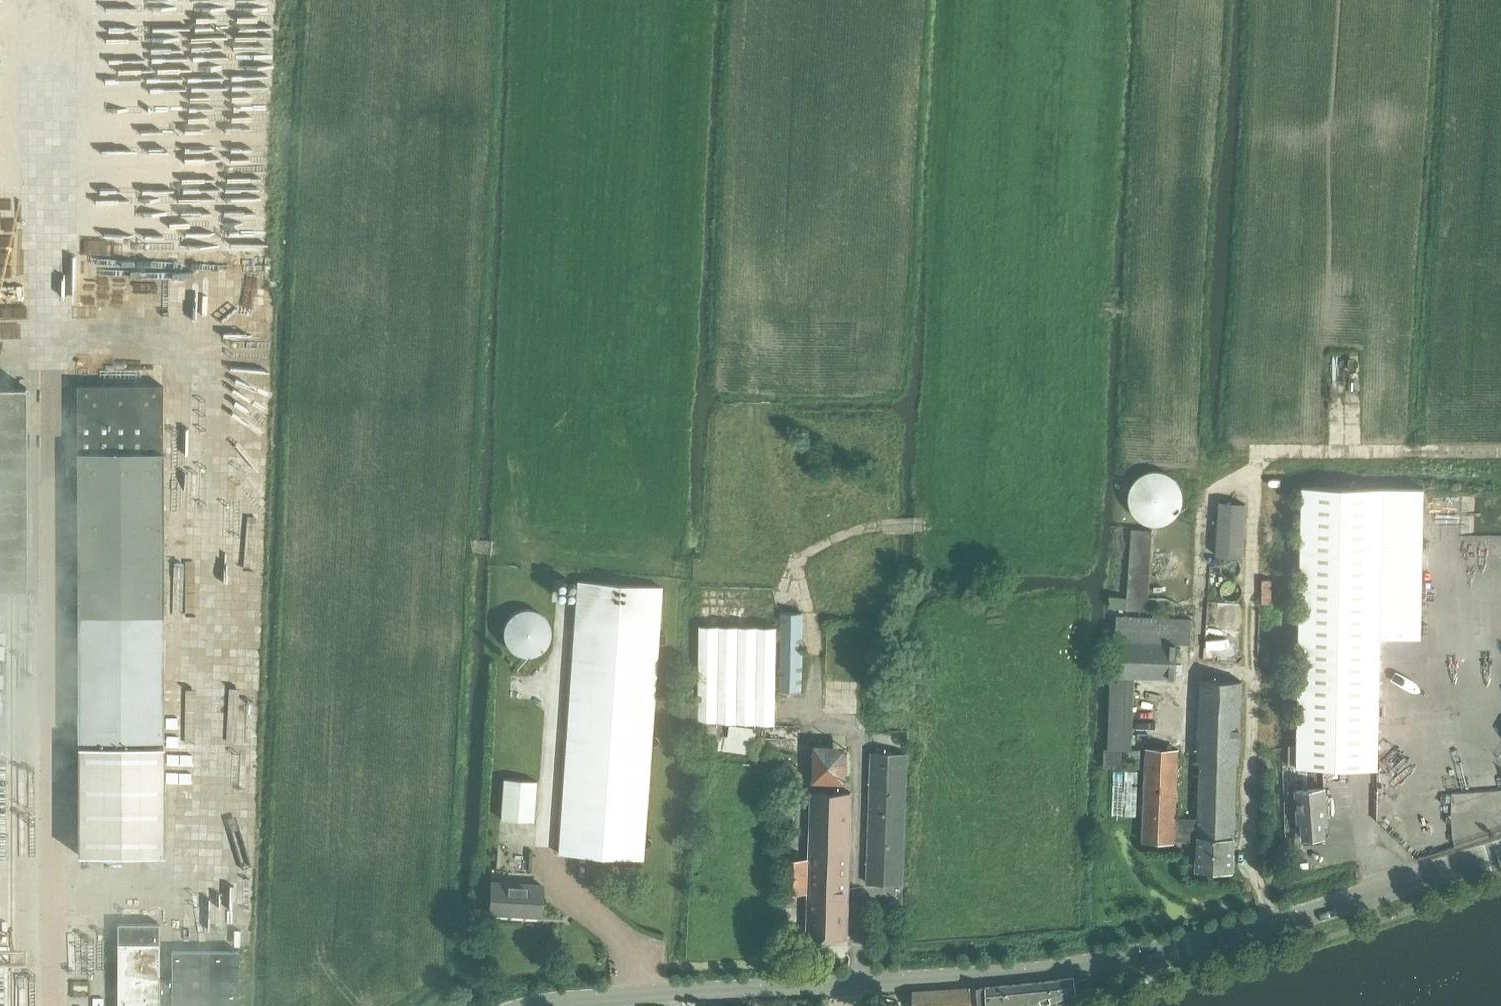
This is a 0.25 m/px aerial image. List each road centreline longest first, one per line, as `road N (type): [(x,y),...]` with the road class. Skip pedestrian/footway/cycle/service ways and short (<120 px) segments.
road 1 (tertiary): [(551,1005),(1125,962),(1500,854)]

